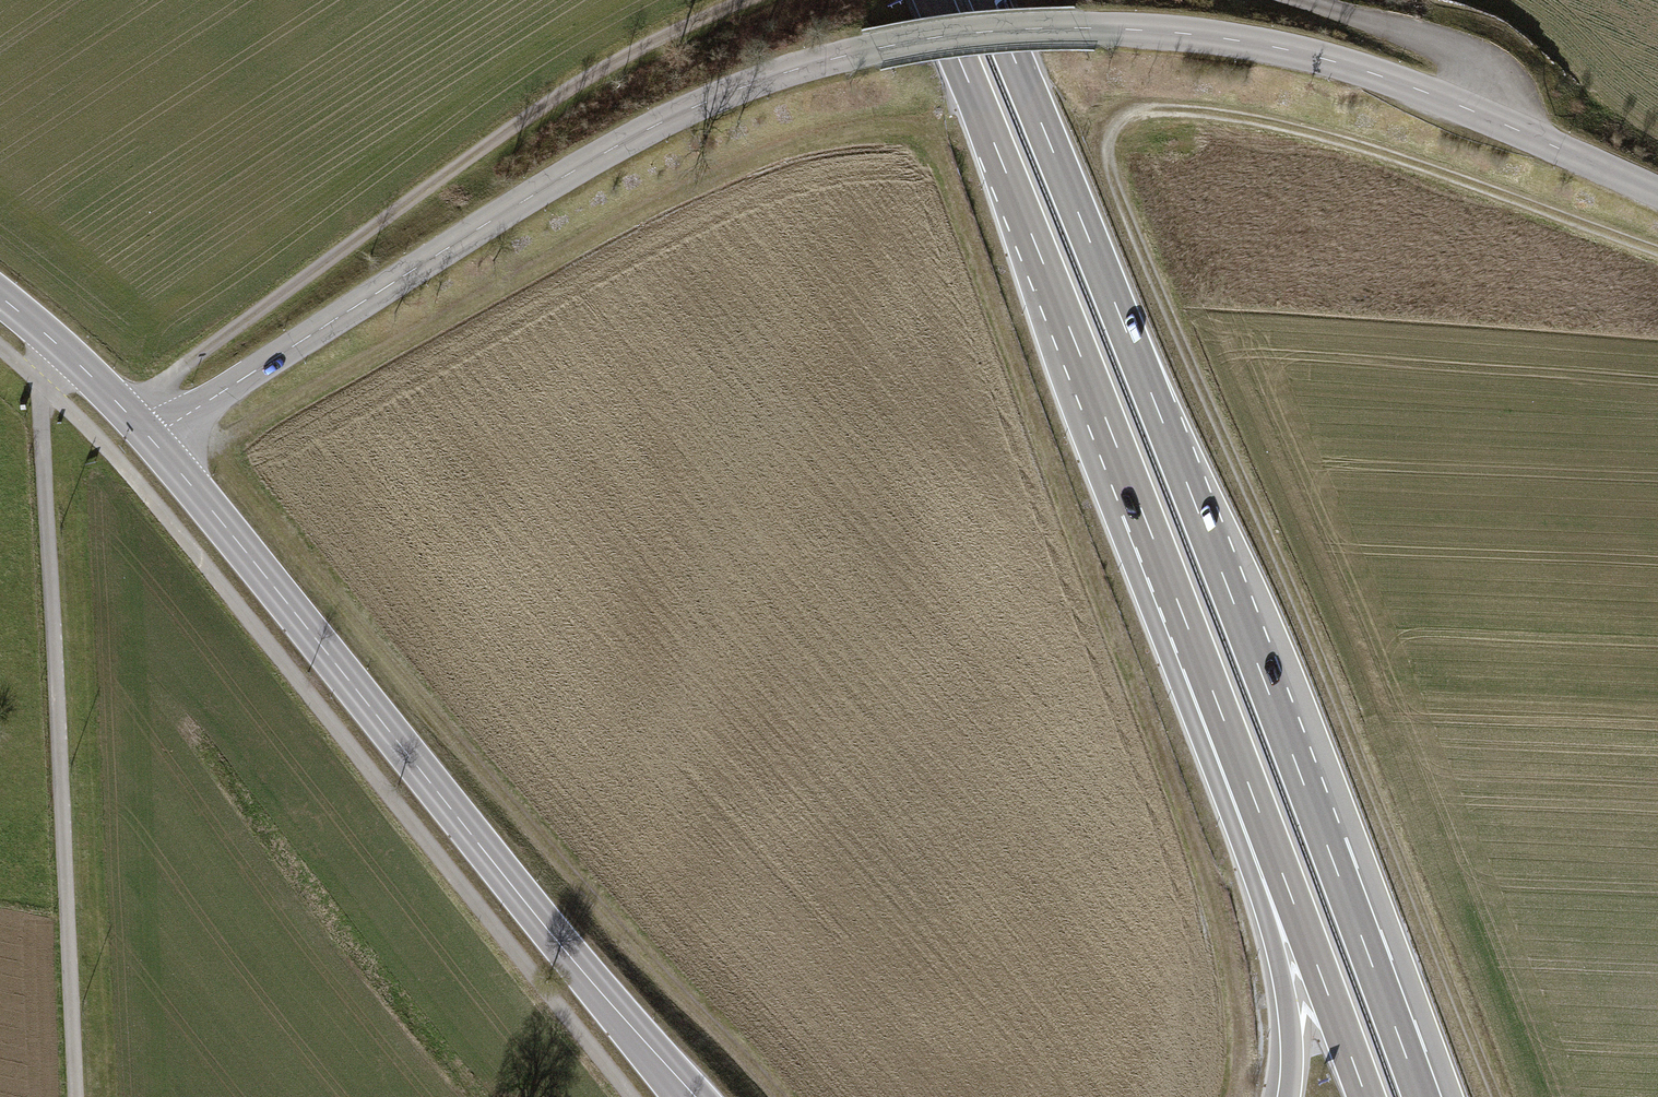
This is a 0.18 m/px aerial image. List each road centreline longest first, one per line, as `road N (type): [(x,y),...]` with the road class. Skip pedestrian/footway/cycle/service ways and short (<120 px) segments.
road 1 (track): [(213,446),(730,171),(884,122),(933,142),(1202,863),(1240,1028),(1233,1096)]
road 2 (tertiary): [(150,438),(655,126),(787,72),(936,37),(1079,28),(1276,47),(1421,90),(1657,192)]
road 3 (track): [(1657,249),(1392,156),(1233,116),(1179,108),(1129,115),(1106,149),(1496,1096)]
road 4 (trunk): [(1421,1096),(1209,539),(989,0)]
road 5 (primary): [(687,1096),(150,438)]
road 6 (unclassified): [(56,343),(41,383),(74,1096)]
road 7 (track): [(125,410),(575,85),(745,0)]
road 8 (trunk): [(933,0),(1201,661)]
road 9 (track): [(577,897),(213,446),(150,438)]
road 10 (trunk): [(1201,661),(1366,1096)]
road 11 (trunk): [(1201,661),(1285,989),(1289,1096)]
road 12 (track): [(783,1096),(577,897)]
road 13 (track): [(1468,109),(1476,77),(1468,57),(1302,0)]
road 14 (primary): [(150,438),(56,343)]

